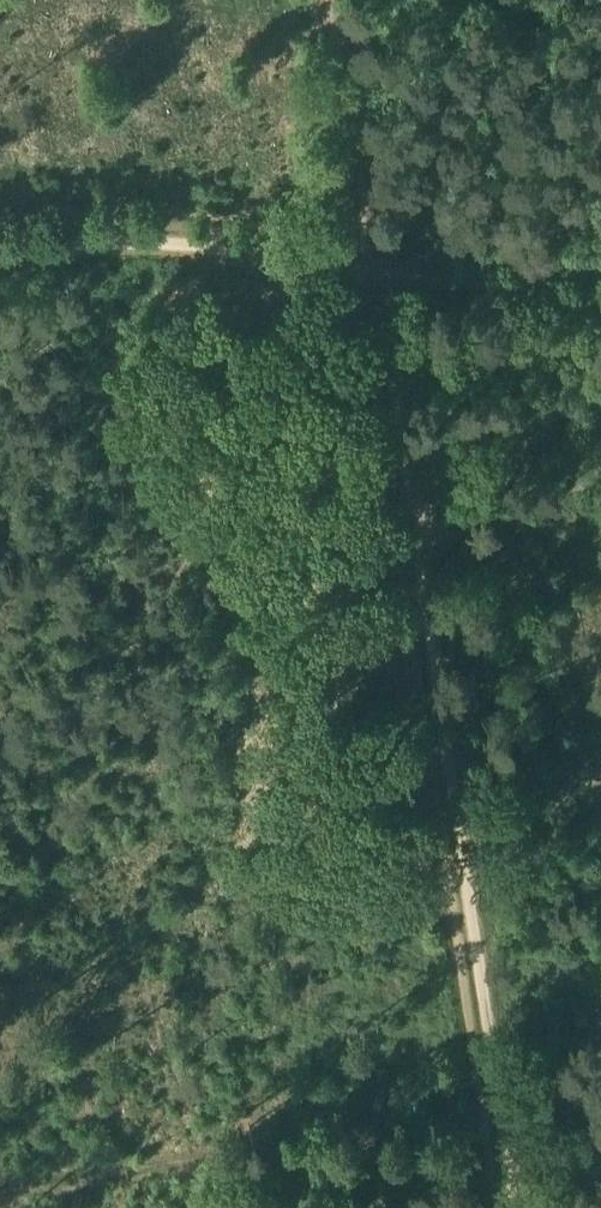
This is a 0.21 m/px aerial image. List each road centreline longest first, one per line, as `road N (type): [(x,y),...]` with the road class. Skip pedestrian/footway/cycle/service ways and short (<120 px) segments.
road 1 (track): [(373,272),(495,1111)]
road 2 (track): [(495,1111),(0,1181)]
road 3 (track): [(373,272),(128,236),(0,252)]
road 4 (track): [(373,272),(336,0)]
road 5 (track): [(600,304),(373,272)]

